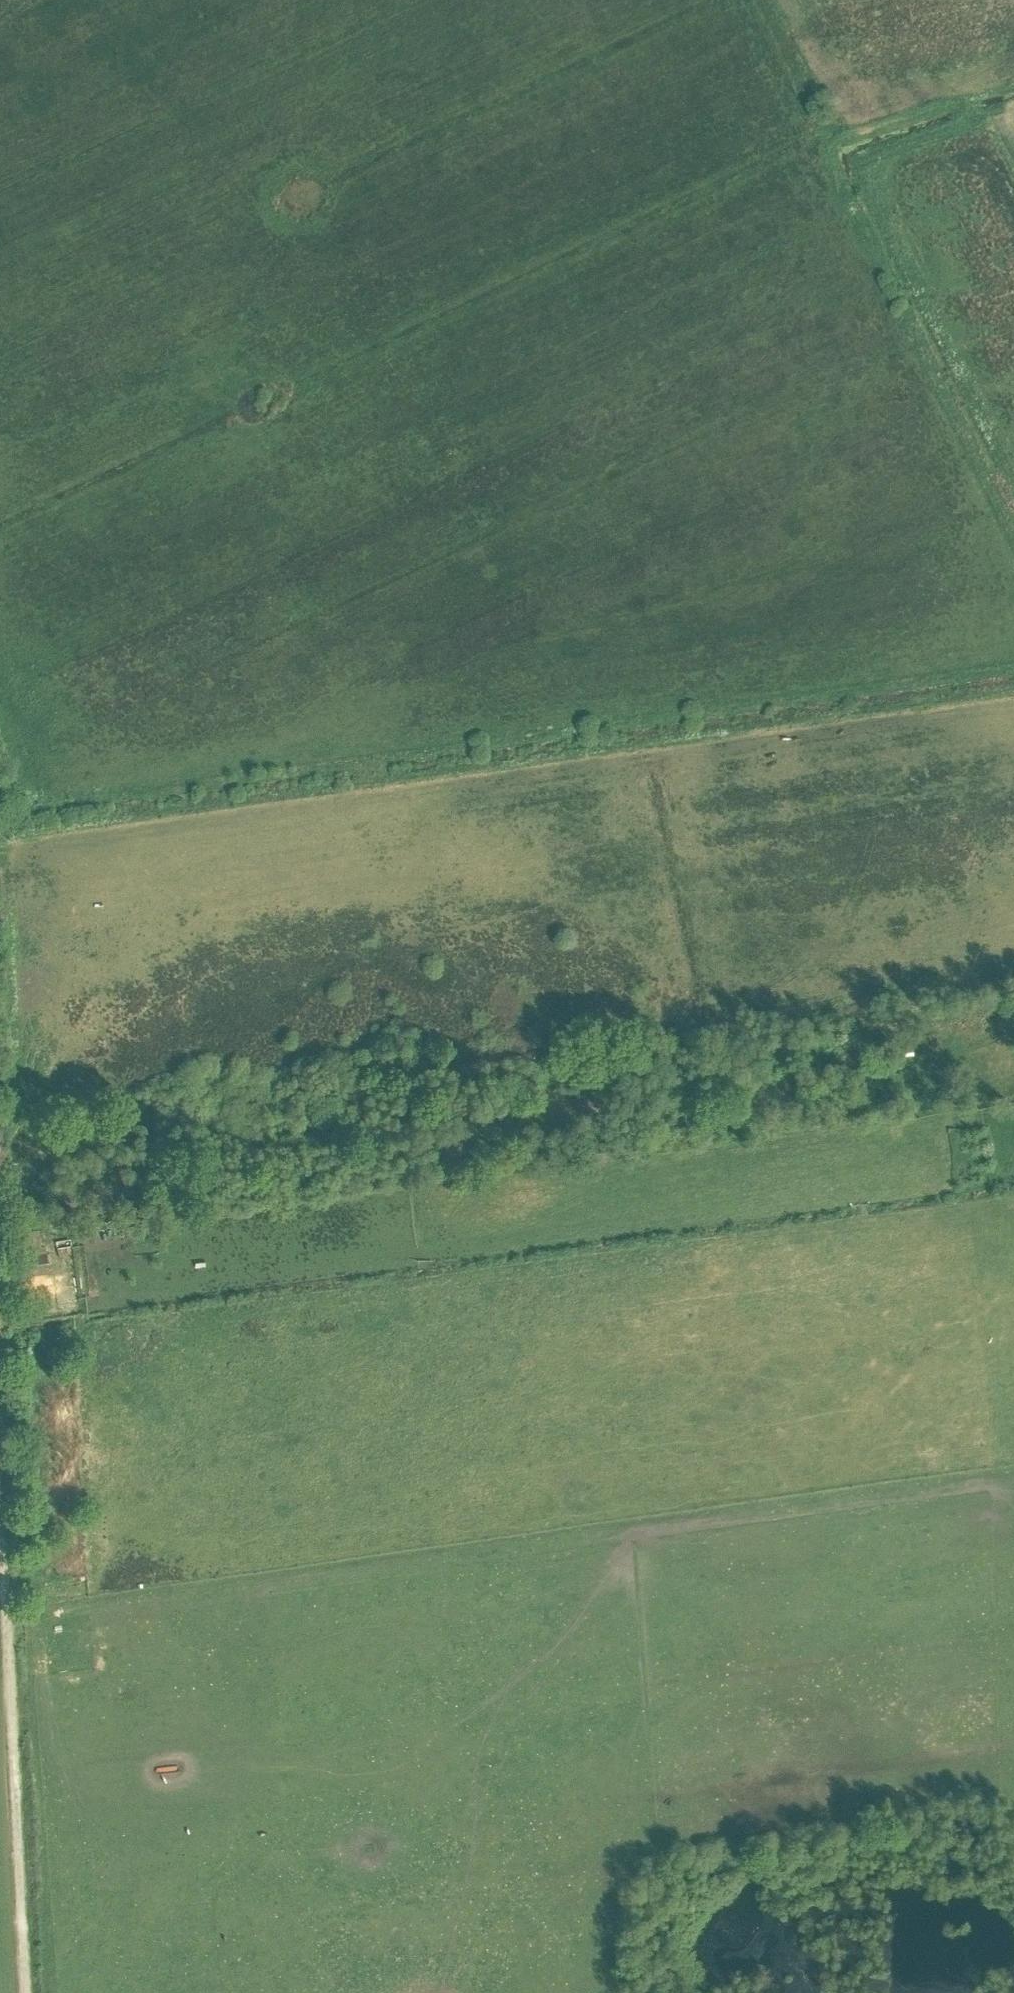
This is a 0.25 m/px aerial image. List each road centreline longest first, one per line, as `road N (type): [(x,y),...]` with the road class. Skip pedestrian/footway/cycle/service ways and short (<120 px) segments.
road 1 (track): [(0,1583),(28,1992)]

